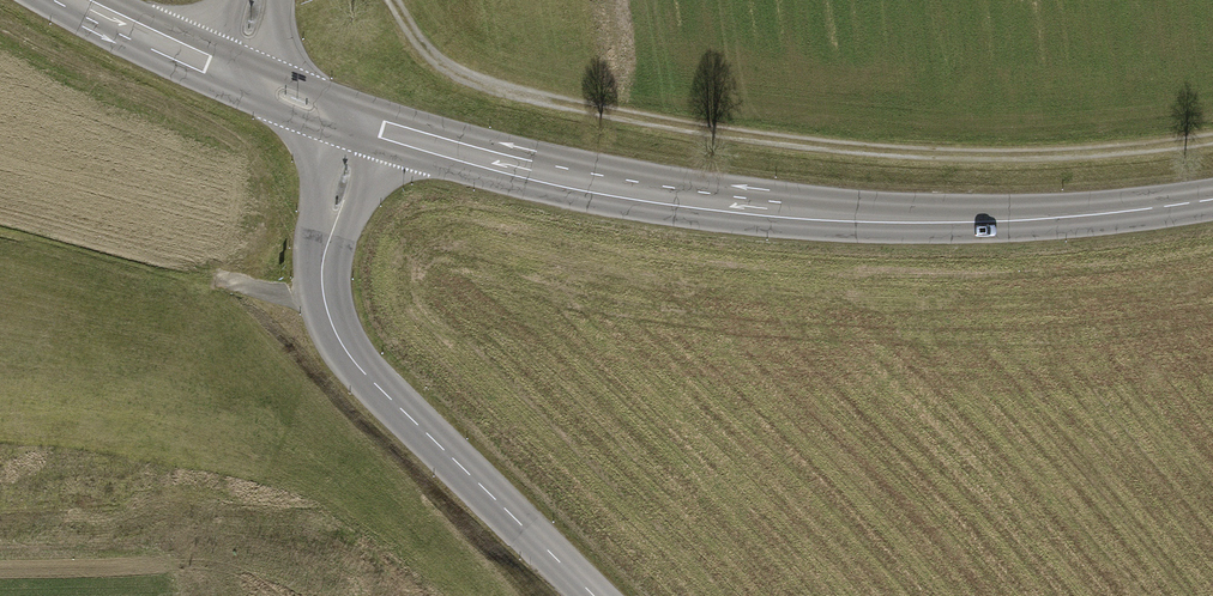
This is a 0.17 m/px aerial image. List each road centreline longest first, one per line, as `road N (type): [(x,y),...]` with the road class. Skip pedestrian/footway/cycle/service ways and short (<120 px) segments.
road 1 (track): [(393,0),(417,42),(450,71),(495,93),(708,132),(985,163),(1212,138)]
road 2 (tertiary): [(1212,199),(984,221),(787,214),(570,181),(364,124)]
road 3 (tertiary): [(594,595),(357,367),(337,334),(324,297),(325,256),(364,124)]
road 4 (tertiary): [(233,77),(66,0)]
road 5 (tertiary): [(364,124),(233,77)]

